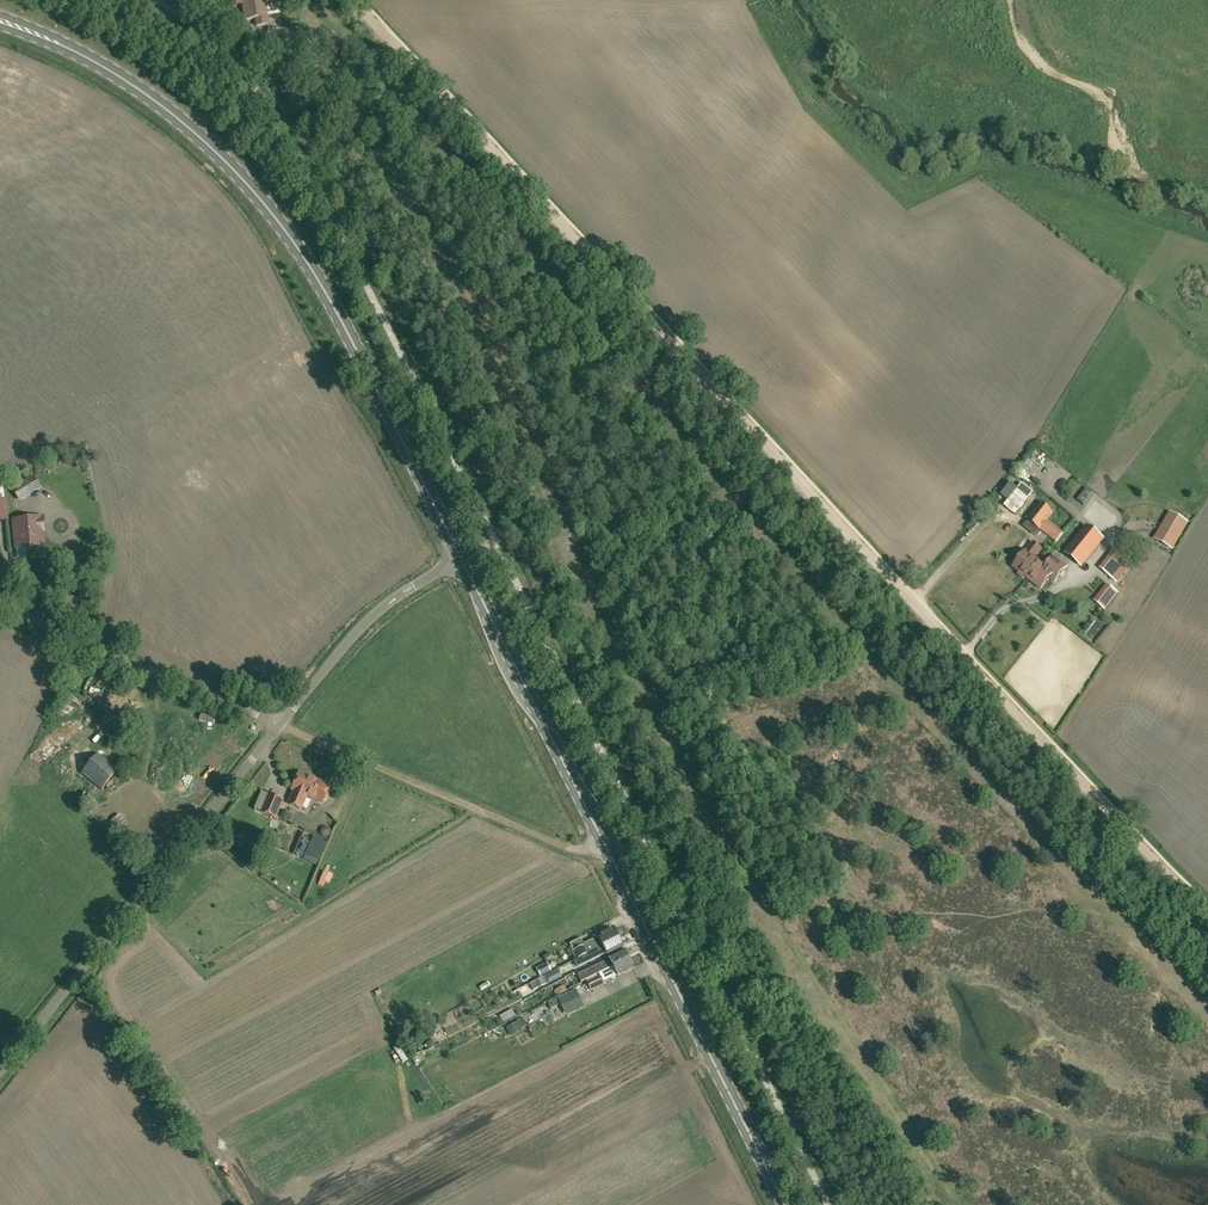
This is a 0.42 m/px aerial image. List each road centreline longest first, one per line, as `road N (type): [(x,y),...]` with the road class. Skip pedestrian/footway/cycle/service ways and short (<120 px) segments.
road 1 (unclassified): [(1207,911),(355,0)]
road 2 (secondary): [(461,560),(300,257),(254,193),(141,92),(62,45),(0,21)]
road 3 (secondary): [(779,1204),(461,560)]
road 4 (unclassified): [(0,1072),(279,725)]
road 5 (track): [(613,870),(279,725)]
road 6 (unclassified): [(279,725),(0,607)]
road 7 (unclassified): [(279,725),(362,626),(461,560)]
road 8 (track): [(191,686),(185,705),(196,718),(185,734),(160,753),(112,758)]

